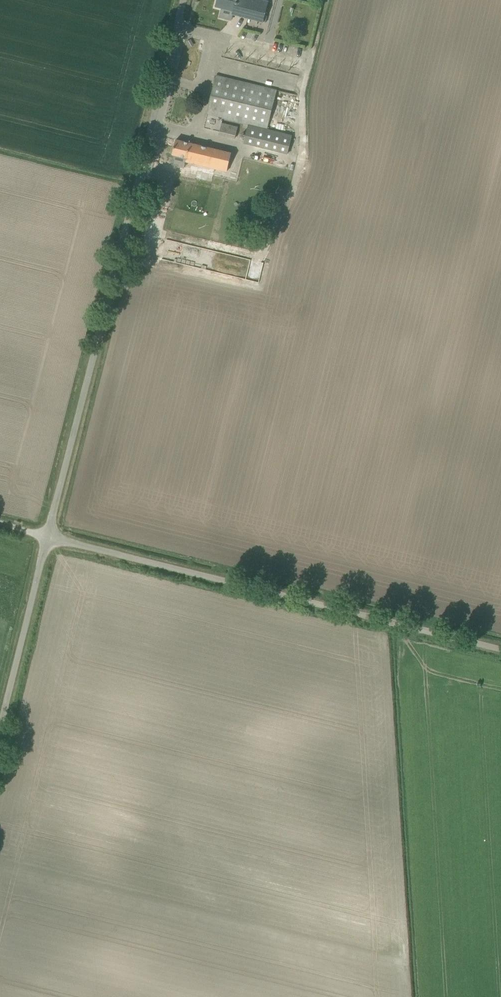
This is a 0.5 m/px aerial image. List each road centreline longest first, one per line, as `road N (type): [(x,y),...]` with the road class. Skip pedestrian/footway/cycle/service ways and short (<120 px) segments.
road 1 (unclassified): [(47,537),(183,0)]
road 2 (unclassified): [(47,537),(500,649)]
road 3 (unclassified): [(0,727),(47,537)]

